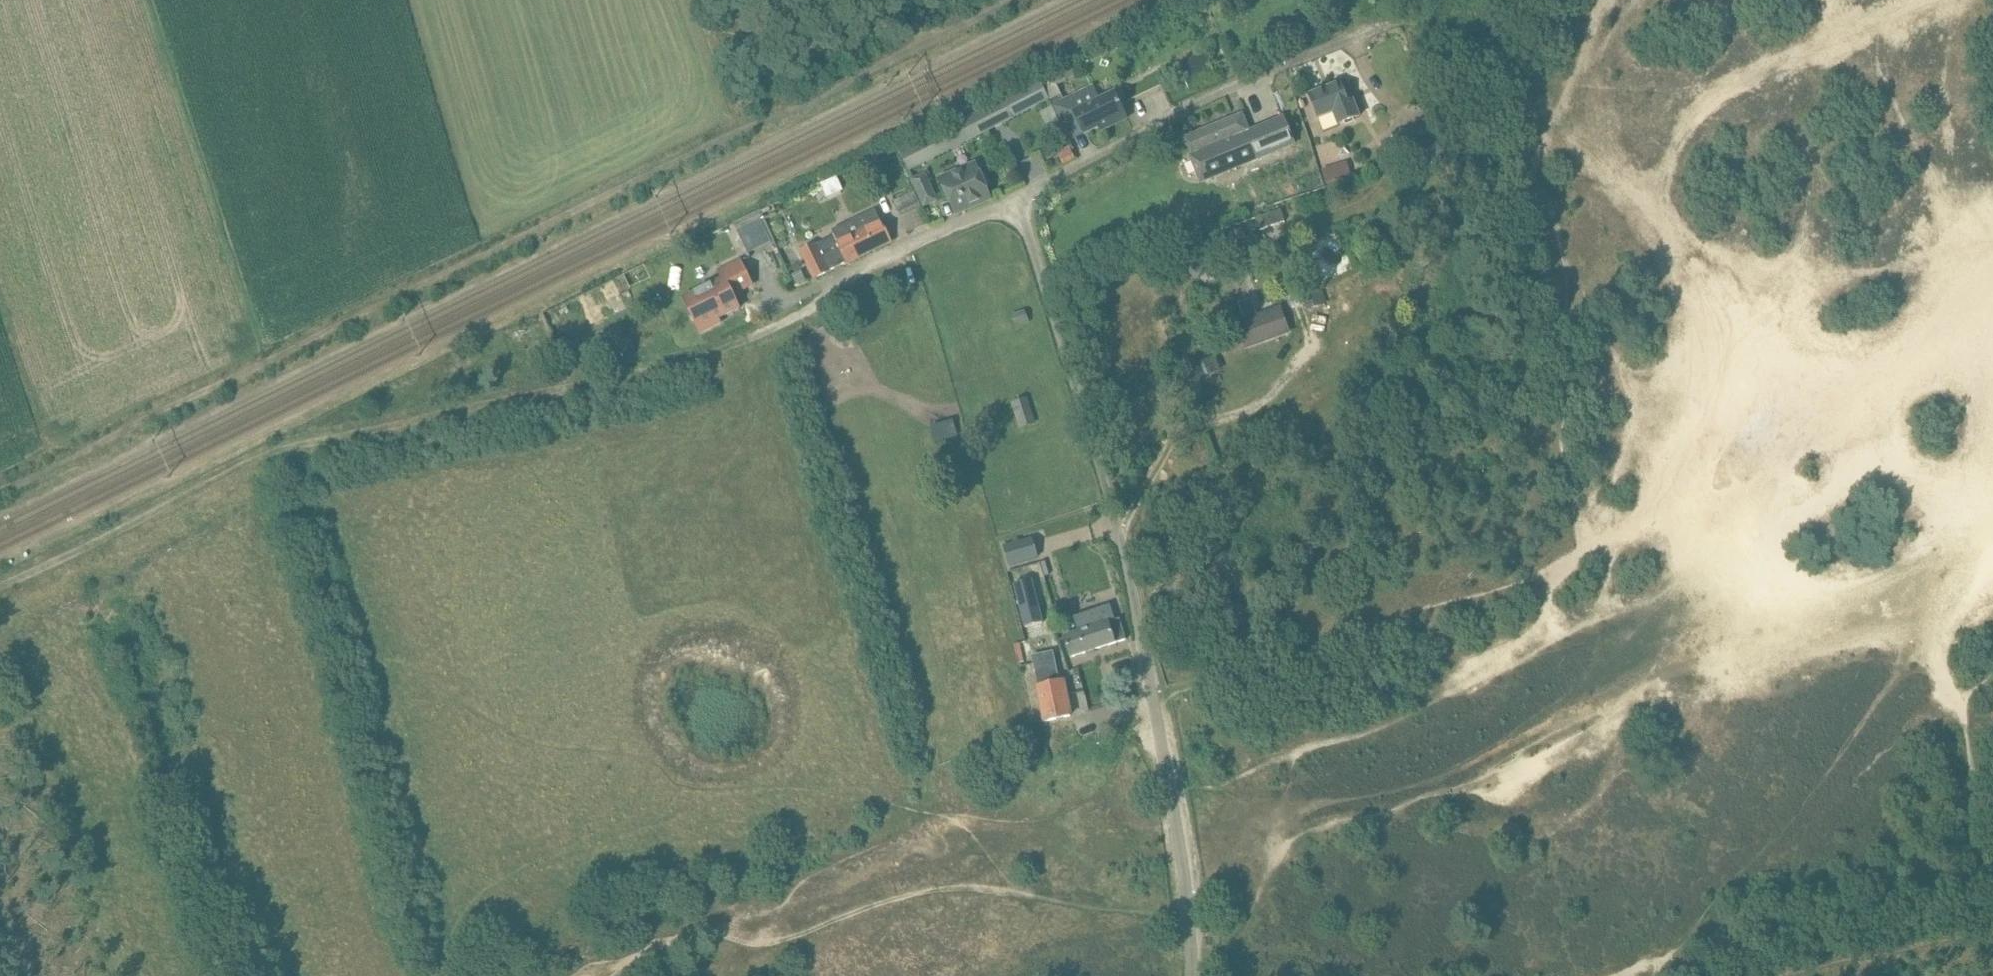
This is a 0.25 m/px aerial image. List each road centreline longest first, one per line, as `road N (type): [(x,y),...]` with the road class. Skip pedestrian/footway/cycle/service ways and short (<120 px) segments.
road 1 (track): [(0,490),(1010,0)]
road 2 (unclassified): [(1191,975),(1175,812),(1116,523),(1021,202)]
road 3 (unclassified): [(1021,202),(841,278),(794,319),(750,341),(623,378)]
road 4 (unclassified): [(1021,202),(1174,116),(1390,24)]

